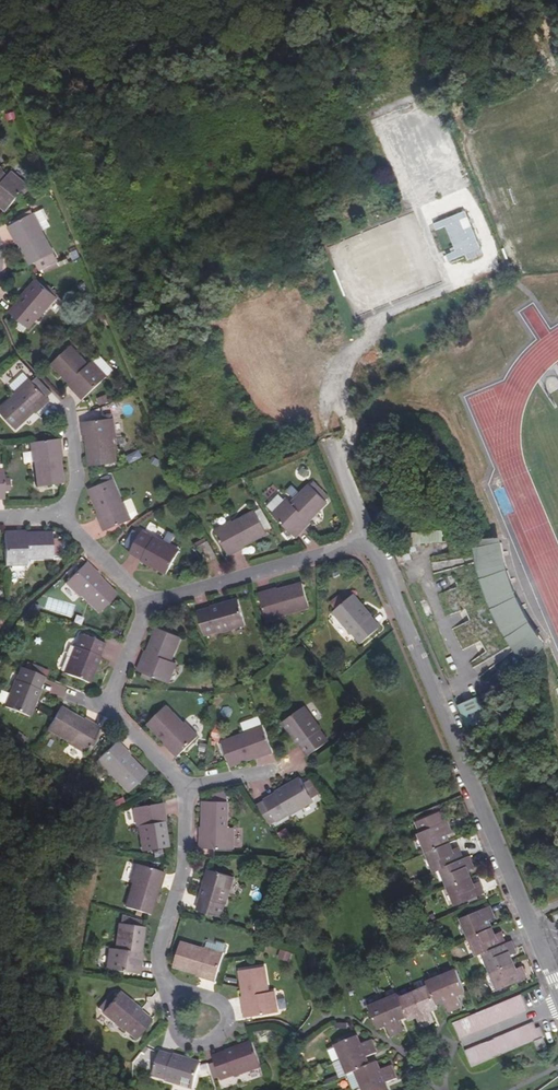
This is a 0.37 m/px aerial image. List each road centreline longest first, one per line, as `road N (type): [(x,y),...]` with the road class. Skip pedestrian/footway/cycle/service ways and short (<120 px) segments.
road 1 (residential): [(557,986),(372,540)]
road 2 (residential): [(372,540),(150,605)]
road 3 (residential): [(184,791),(185,858),(159,959),(165,984)]
road 4 (residential): [(150,605),(56,513)]

